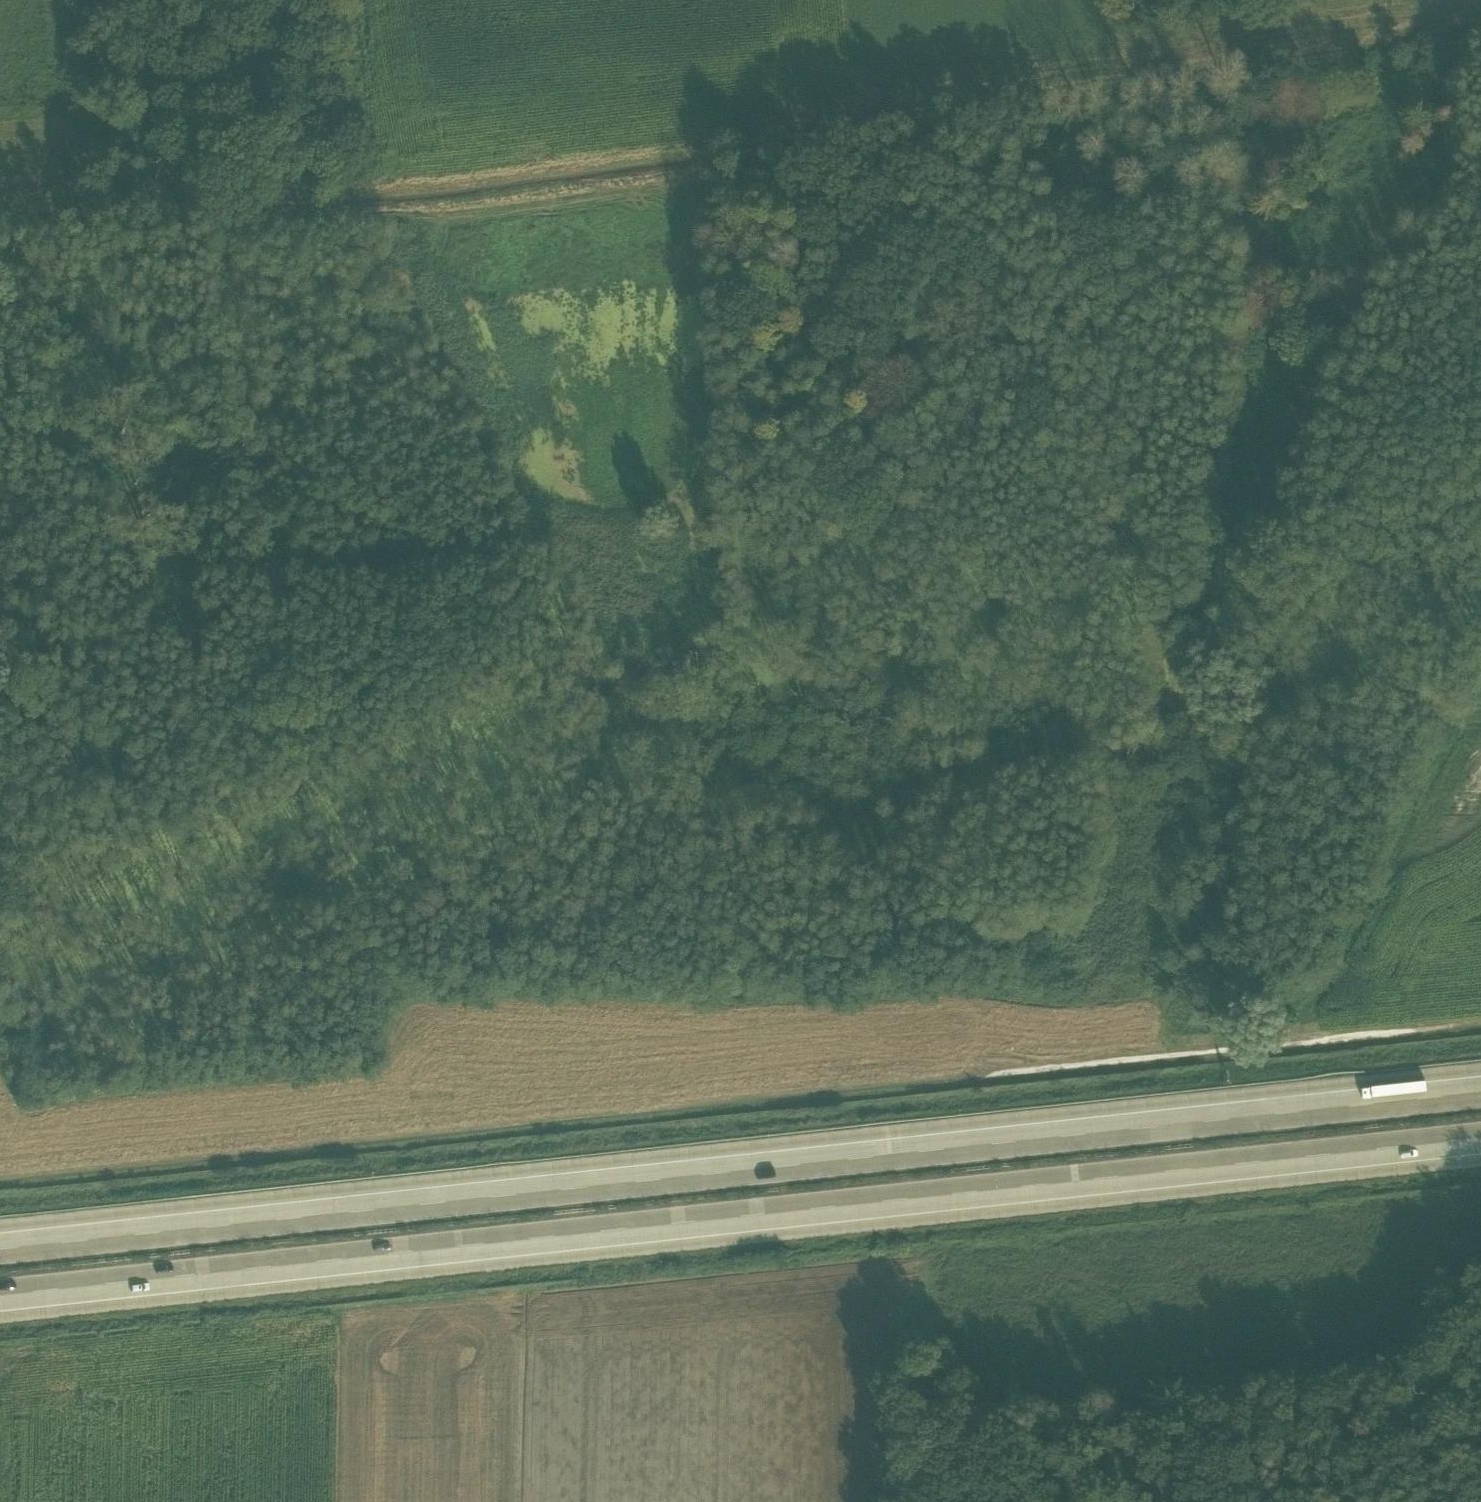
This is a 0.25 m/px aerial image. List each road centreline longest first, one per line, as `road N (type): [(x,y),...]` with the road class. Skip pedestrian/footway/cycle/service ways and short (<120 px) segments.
road 1 (track): [(0,1185),(1480,1028)]
road 2 (motorway): [(0,1296),(1480,1139)]
road 3 (motorway): [(1480,1092),(0,1249)]

